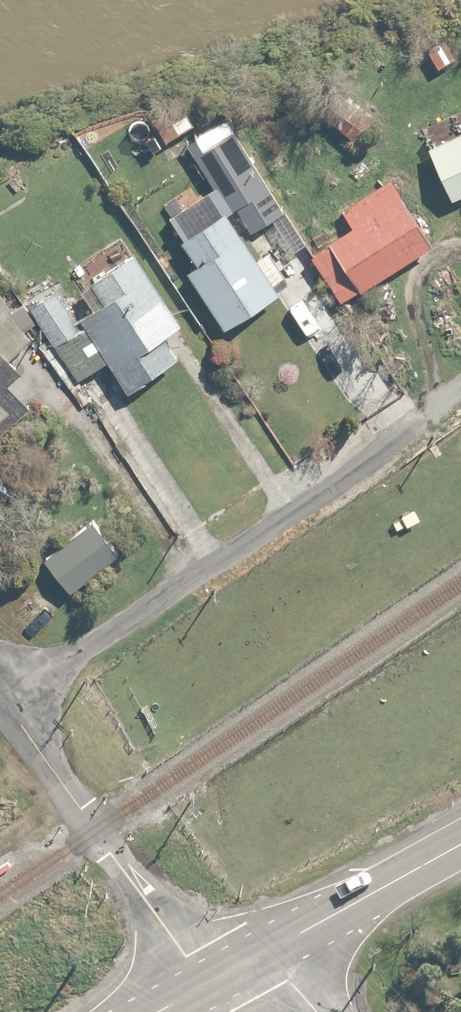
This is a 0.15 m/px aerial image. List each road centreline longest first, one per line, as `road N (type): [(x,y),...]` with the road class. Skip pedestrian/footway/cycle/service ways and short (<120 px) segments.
road 1 (residential): [(0,693),(206,984)]
road 2 (primary): [(460,842),(261,953)]

